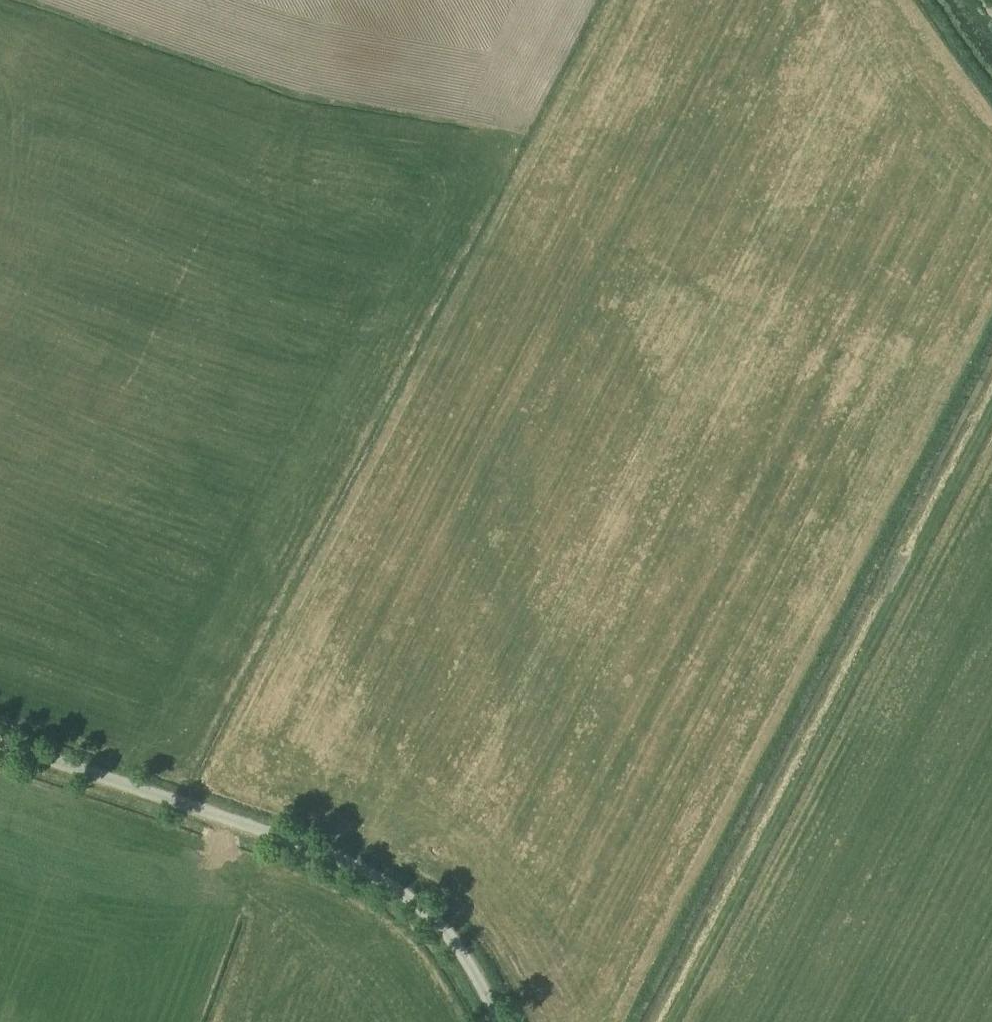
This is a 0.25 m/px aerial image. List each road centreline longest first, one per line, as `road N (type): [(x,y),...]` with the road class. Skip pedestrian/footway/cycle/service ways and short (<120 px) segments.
road 1 (track): [(630,1021),(991,331)]
road 2 (unclassified): [(498,1021),(454,944),(377,882),(323,853),(0,741)]

